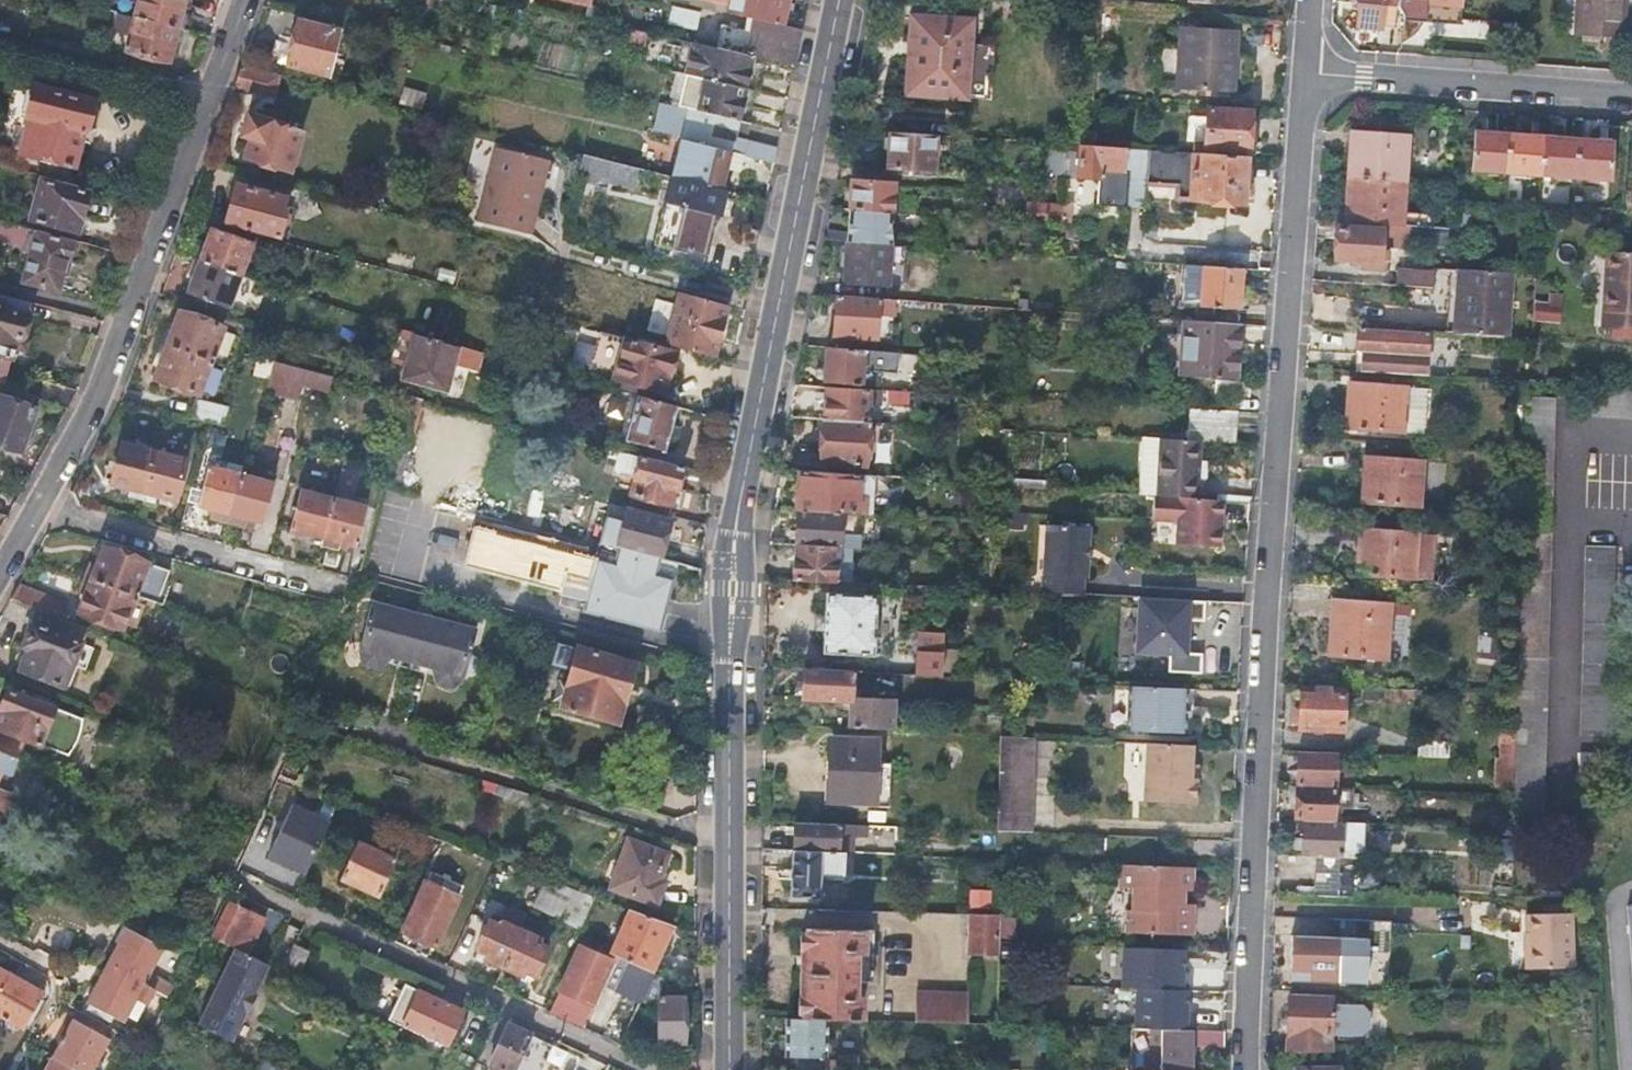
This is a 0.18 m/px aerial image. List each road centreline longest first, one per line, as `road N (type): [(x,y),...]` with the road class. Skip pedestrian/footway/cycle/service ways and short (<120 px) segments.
road 1 (residential): [(1307,73),(1270,573),(1249,1069)]
road 2 (residential): [(0,561),(93,389),(238,0)]
road 3 (tertiary): [(744,491),(842,0)]
road 4 (residential): [(235,881),(652,1069)]
road 5 (tertiary): [(732,1069),(732,666)]
road 6 (unclassified): [(1631,95),(1307,73)]
road 7 (tertiary): [(744,491),(732,506),(715,586),(732,666)]
road 8 (tertiary): [(732,666),(751,590),(744,491)]

